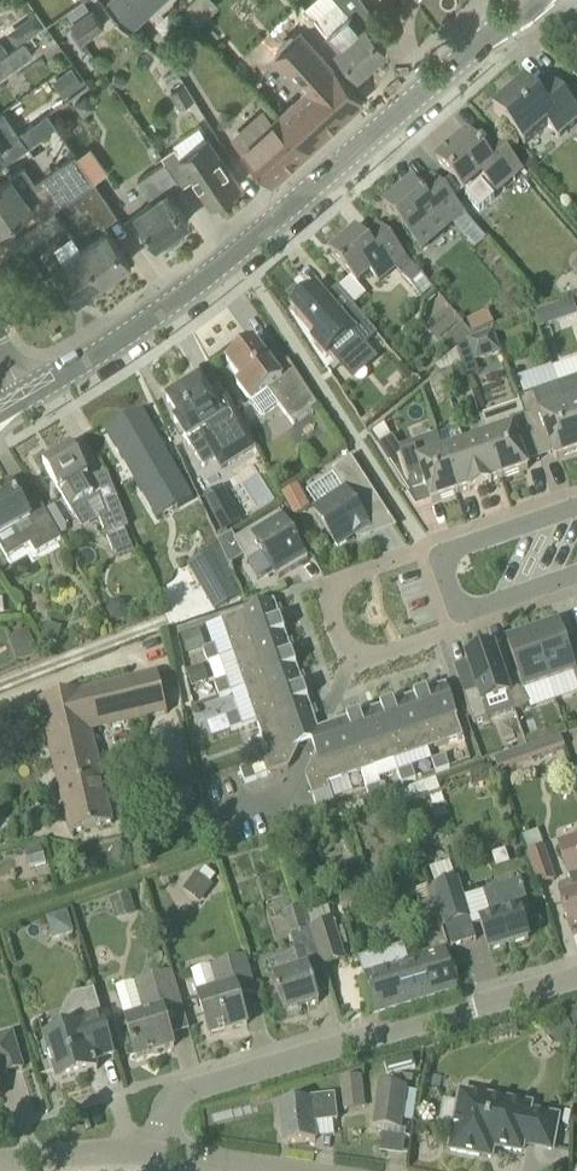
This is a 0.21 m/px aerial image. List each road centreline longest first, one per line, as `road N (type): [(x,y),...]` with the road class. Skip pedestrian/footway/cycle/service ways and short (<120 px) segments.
road 1 (secondary): [(24,403),(236,259),(541,0)]
road 2 (residential): [(173,1160),(213,1106),(307,1062),(576,980)]
road 3 (residential): [(576,573),(472,610),(453,549)]
road 4 (residential): [(0,1167),(173,1160)]
road 5 (residential): [(315,1170),(173,1160)]
road 6 (residential): [(453,549),(576,506)]

